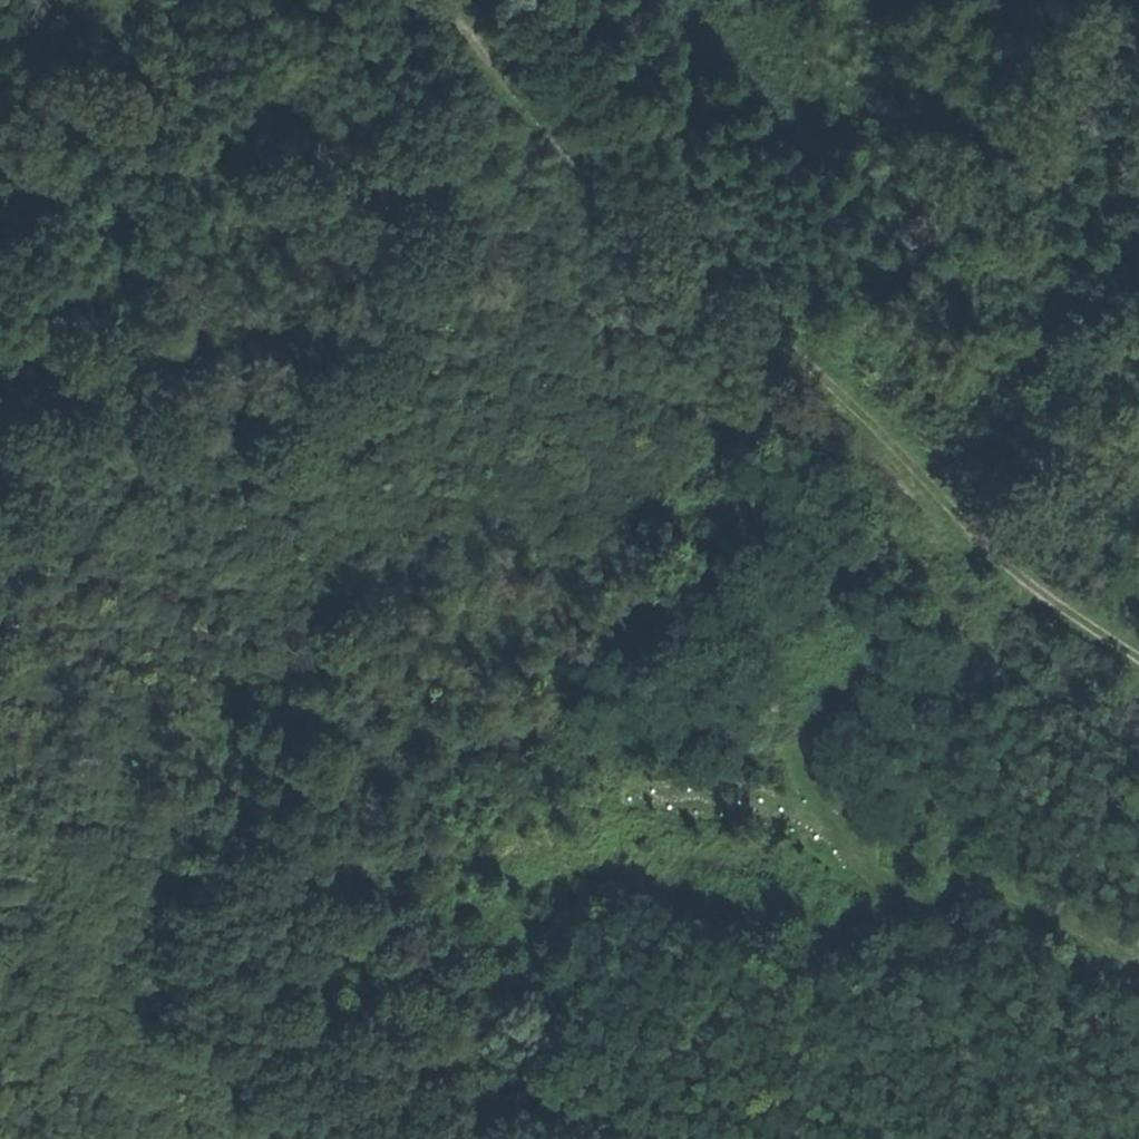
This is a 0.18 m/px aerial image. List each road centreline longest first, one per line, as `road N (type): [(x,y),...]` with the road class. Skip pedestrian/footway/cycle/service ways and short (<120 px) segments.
road 1 (track): [(1138,658),(1021,583),(837,387),(456,13),(426,0)]
road 2 (track): [(1138,962),(1006,898),(901,885),(848,837),(813,782)]
road 3 (track): [(177,0),(28,149),(0,192)]

